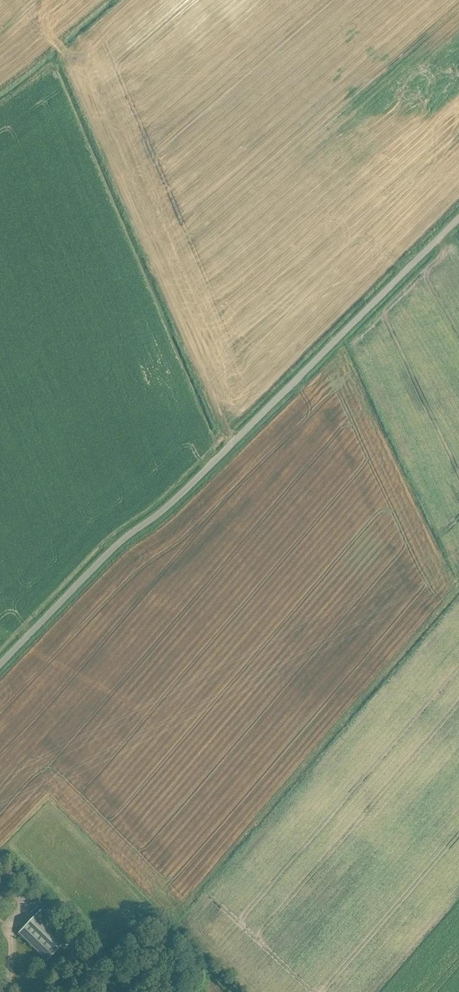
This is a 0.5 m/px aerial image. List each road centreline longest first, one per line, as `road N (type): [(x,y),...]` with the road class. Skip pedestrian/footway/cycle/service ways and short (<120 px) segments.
road 1 (unclassified): [(0,664),(118,543),(167,512),(458,218)]

